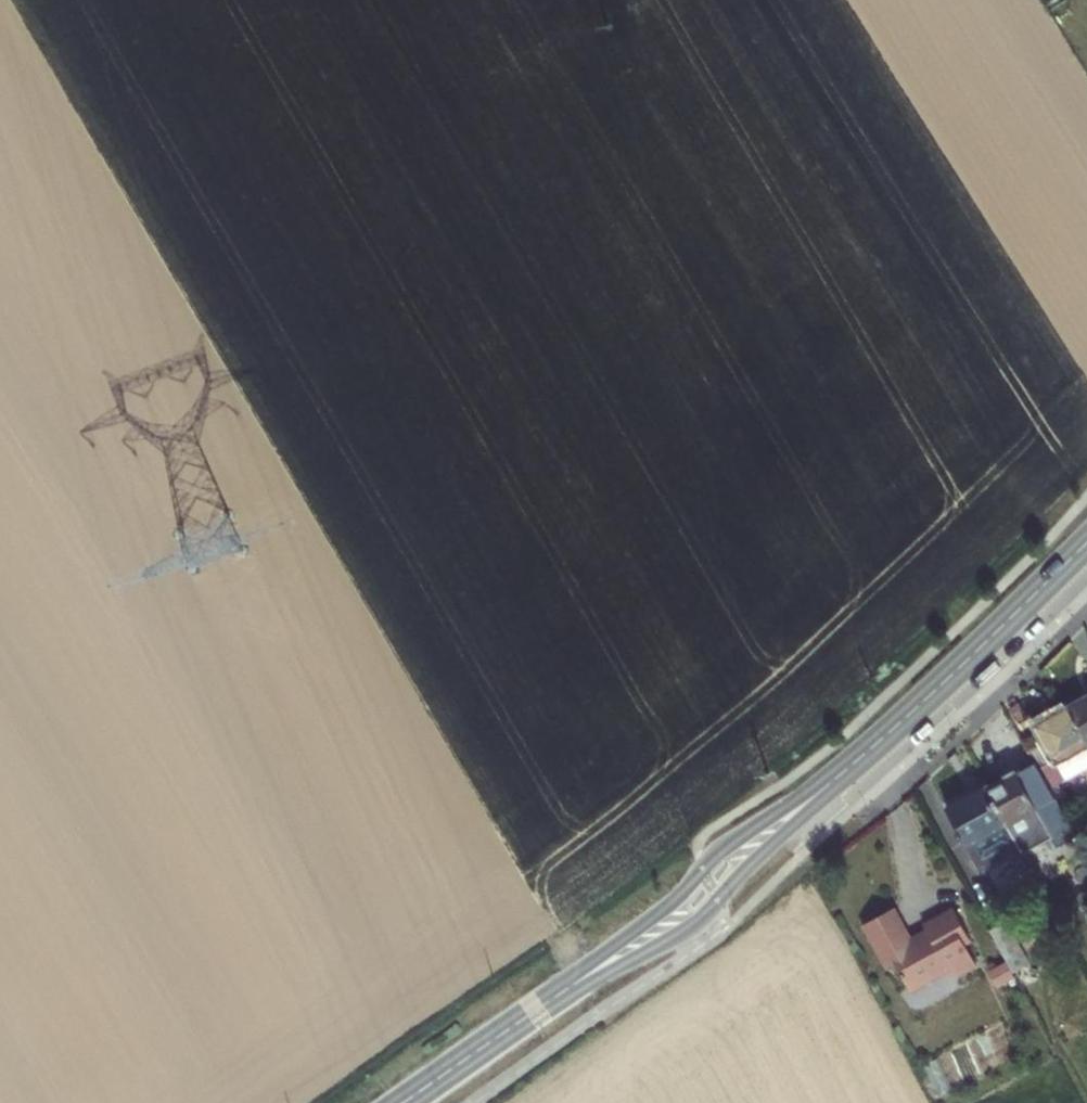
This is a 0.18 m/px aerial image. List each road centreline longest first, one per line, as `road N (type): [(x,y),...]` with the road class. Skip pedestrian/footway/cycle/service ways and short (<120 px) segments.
road 1 (secondary): [(555,997),(698,922),(838,777)]
road 2 (secondary): [(838,777),(721,850),(676,902),(555,997)]
road 3 (secondary): [(838,777),(1086,543)]
road 4 (secondary): [(404,1102),(555,997)]

